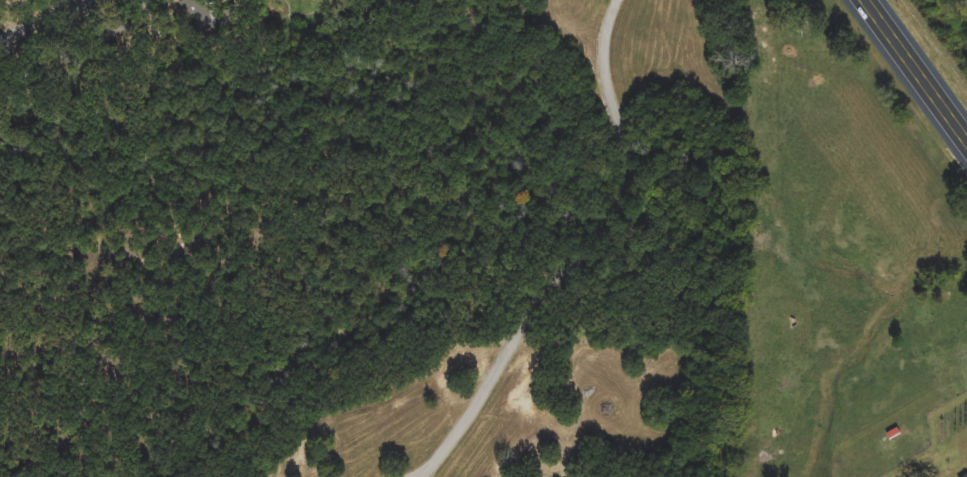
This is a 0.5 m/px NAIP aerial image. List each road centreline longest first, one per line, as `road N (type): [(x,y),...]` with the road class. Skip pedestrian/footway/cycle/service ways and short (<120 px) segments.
road 1 (primary): [(966,139),(867,0)]

